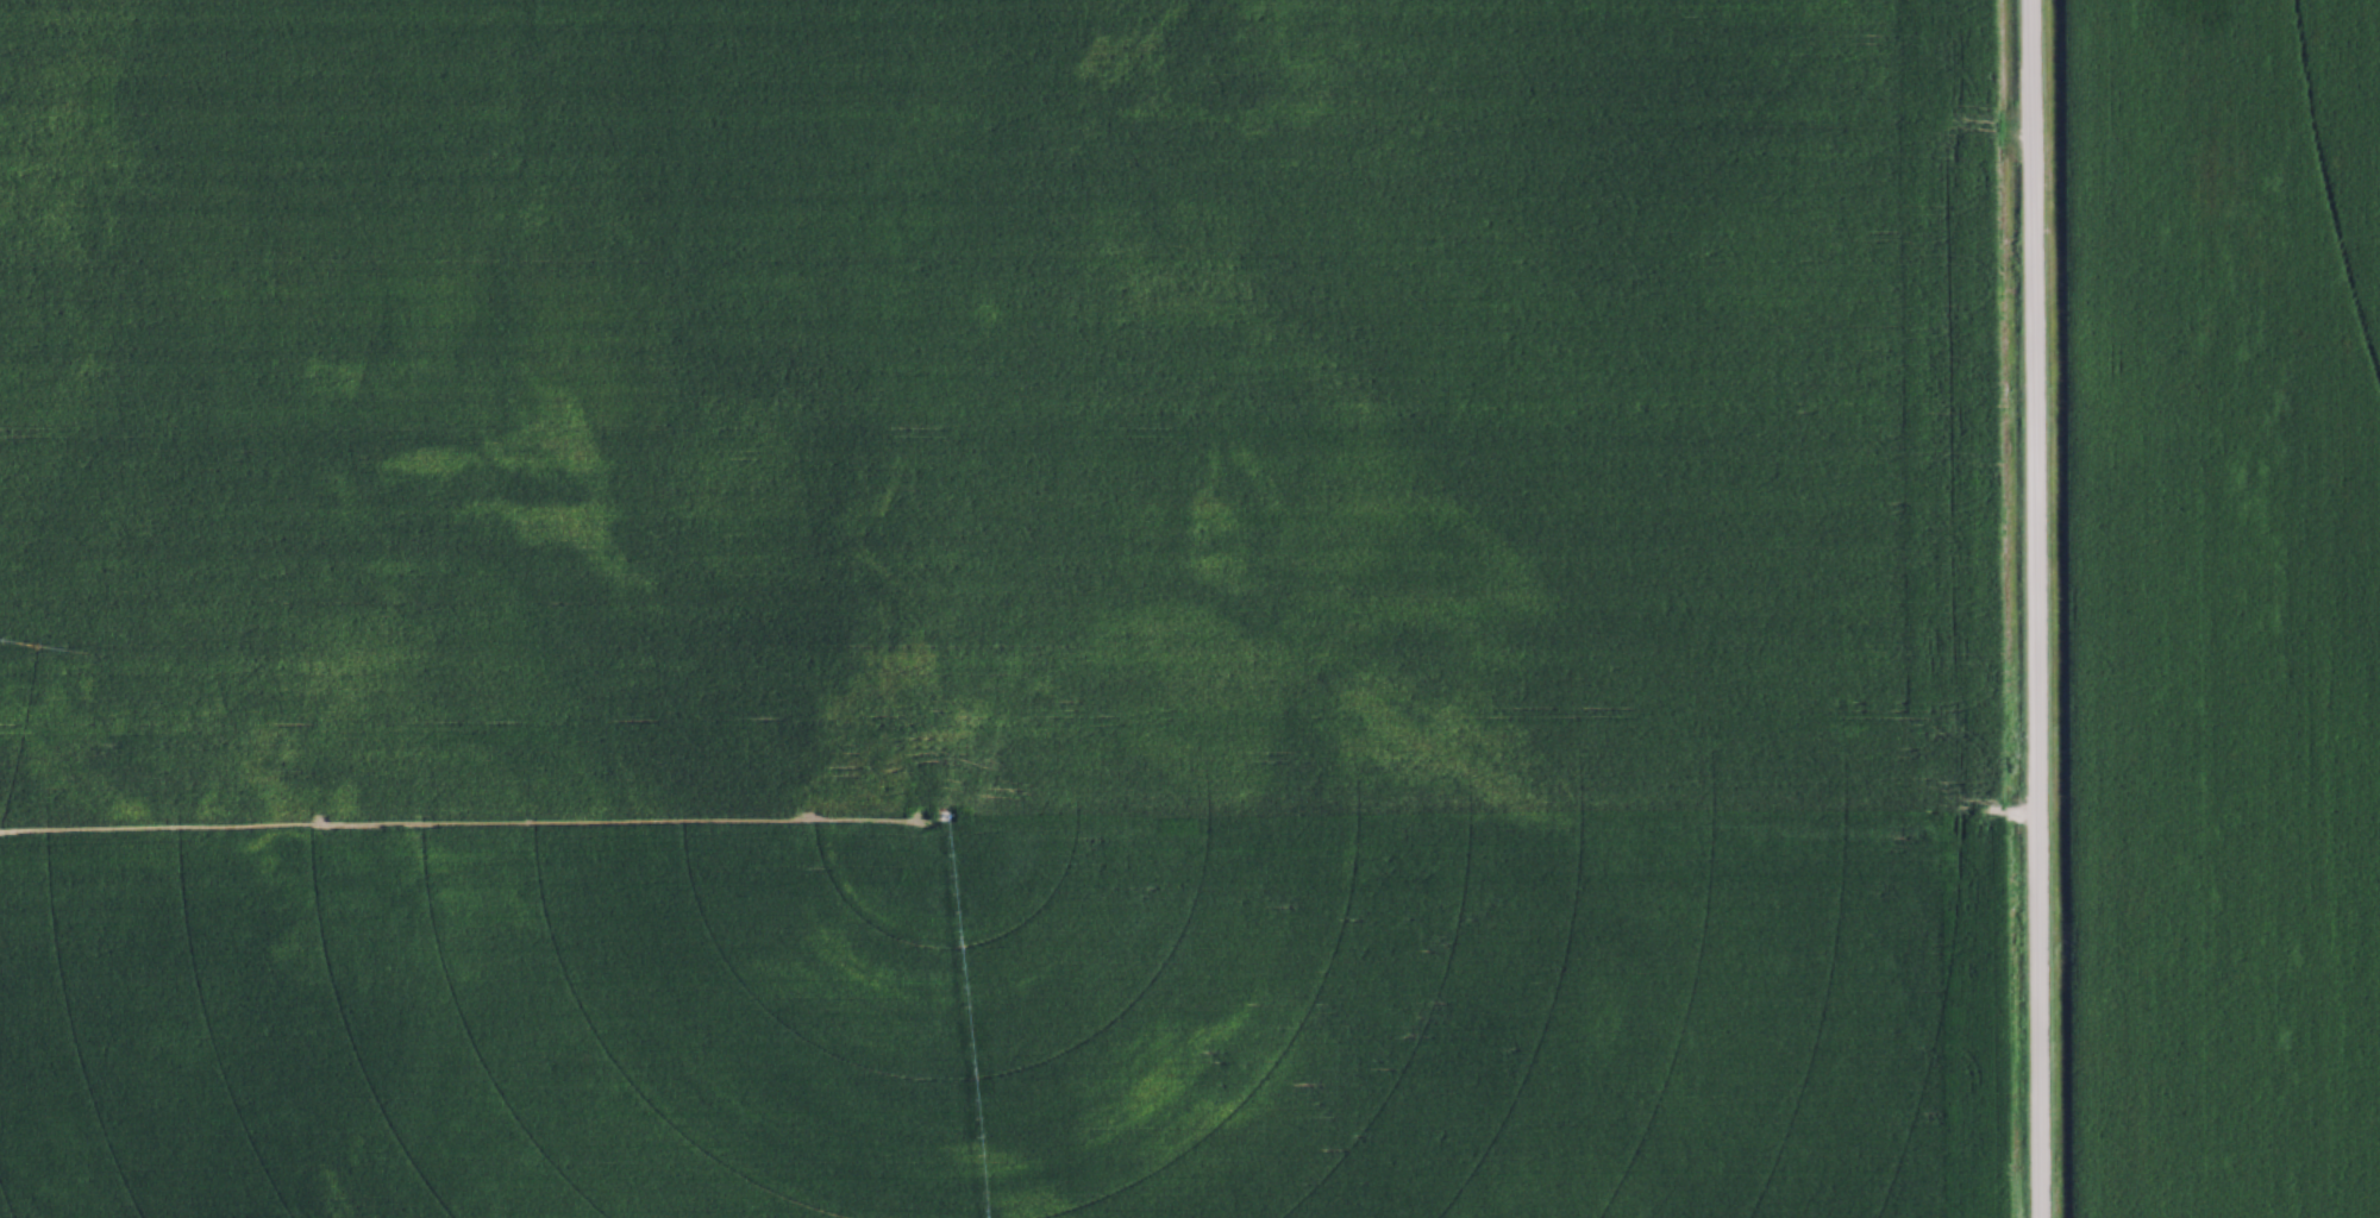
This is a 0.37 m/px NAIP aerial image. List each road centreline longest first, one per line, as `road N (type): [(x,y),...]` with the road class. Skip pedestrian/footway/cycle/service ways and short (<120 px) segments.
road 1 (residential): [(2039,1217),(2030,0)]

